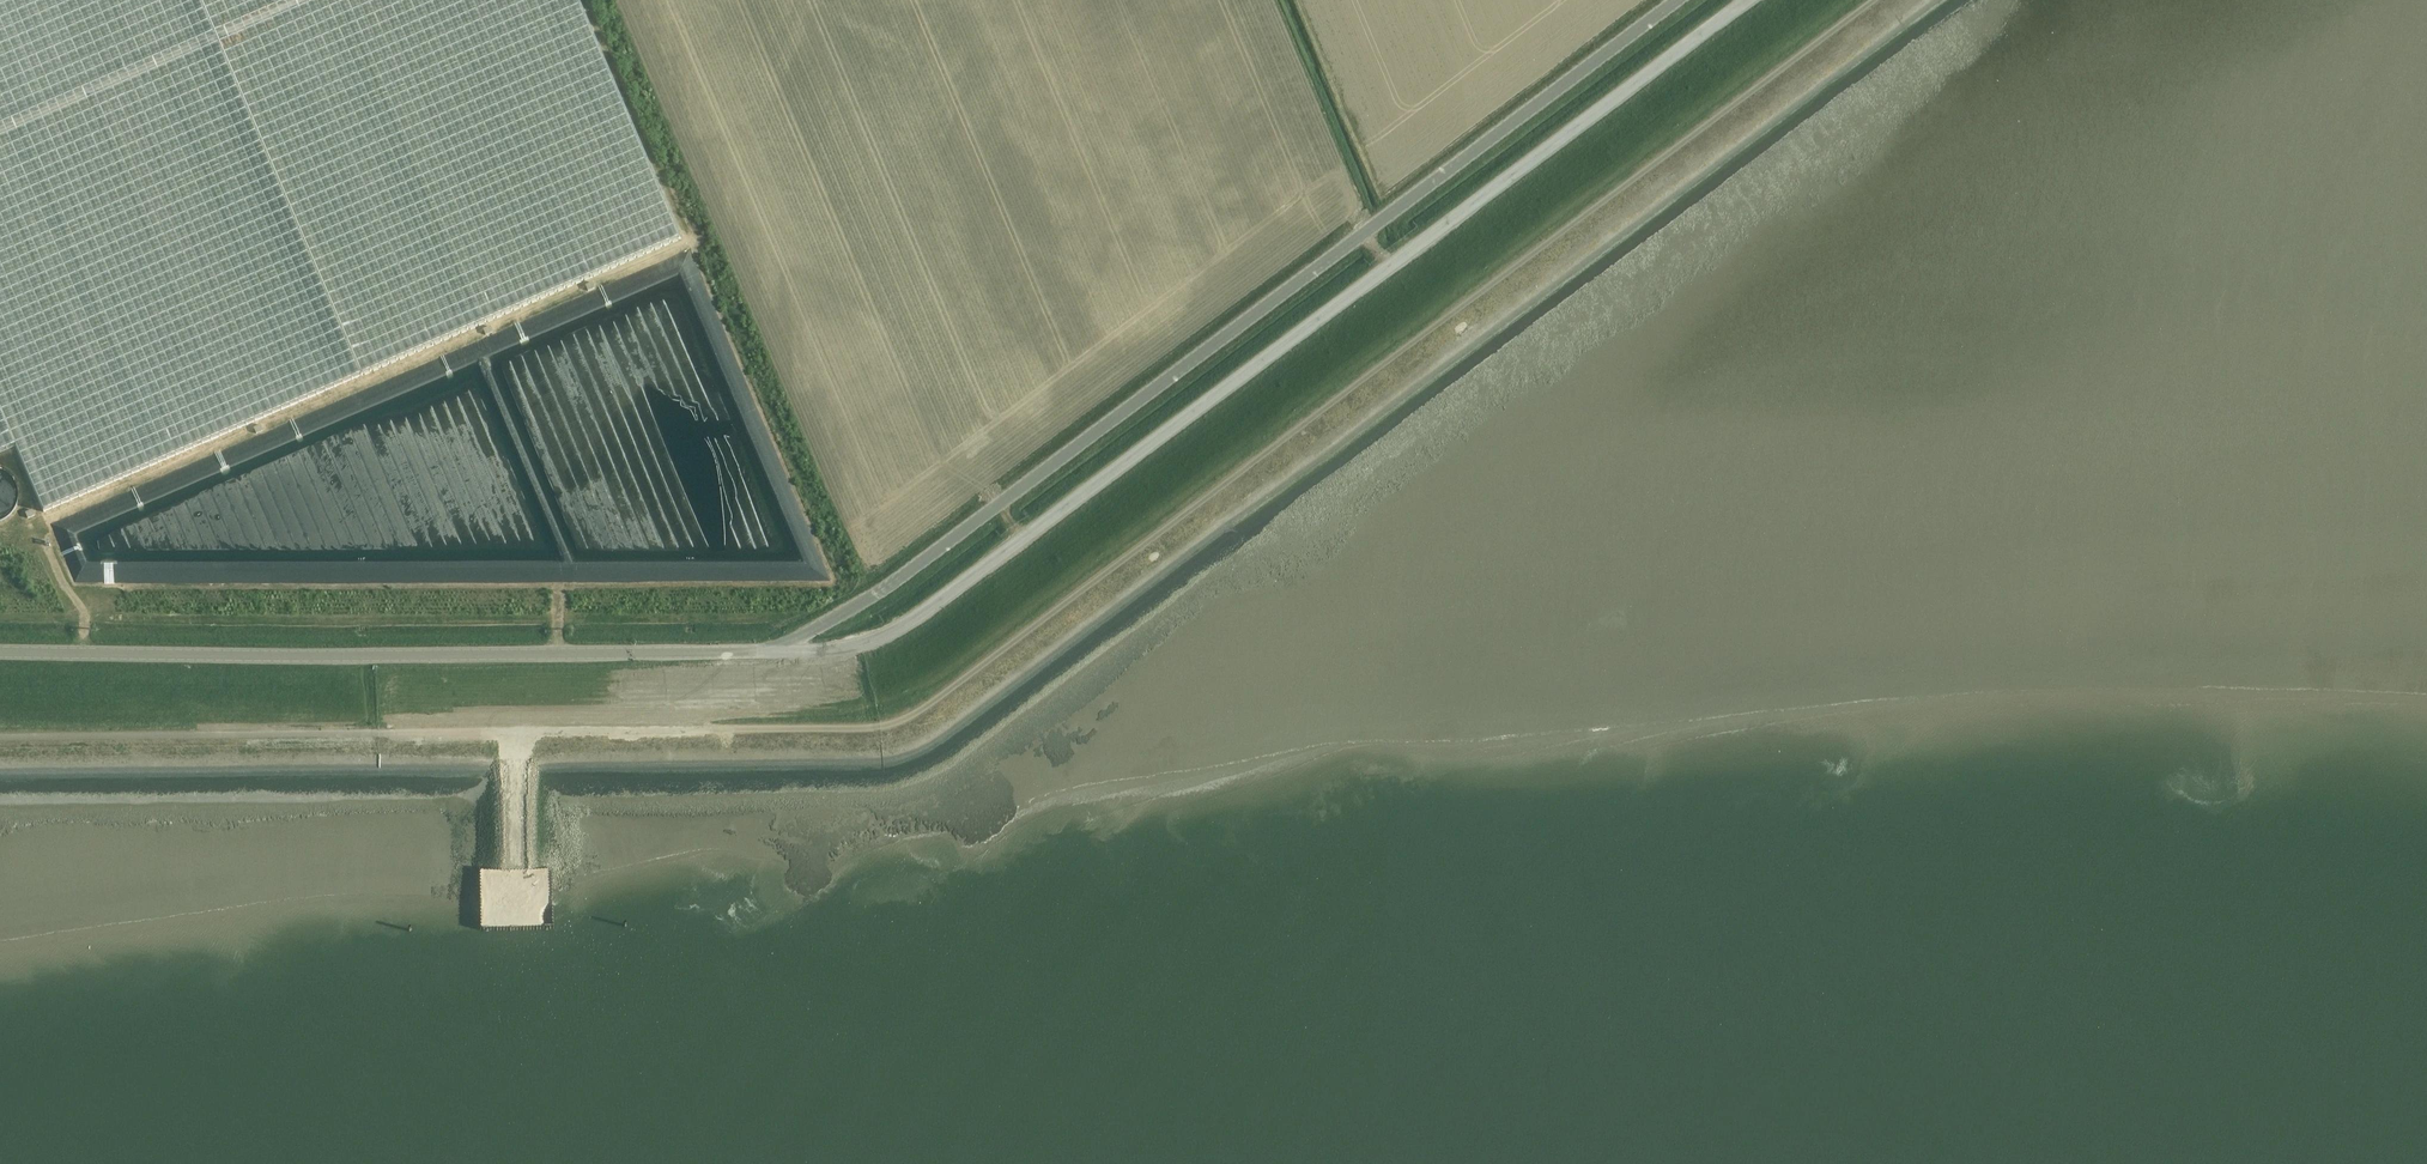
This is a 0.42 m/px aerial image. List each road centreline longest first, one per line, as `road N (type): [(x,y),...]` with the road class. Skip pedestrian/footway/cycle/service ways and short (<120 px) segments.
road 1 (unclassified): [(0,654),(783,653),(843,649),(885,633),(1743,0)]

